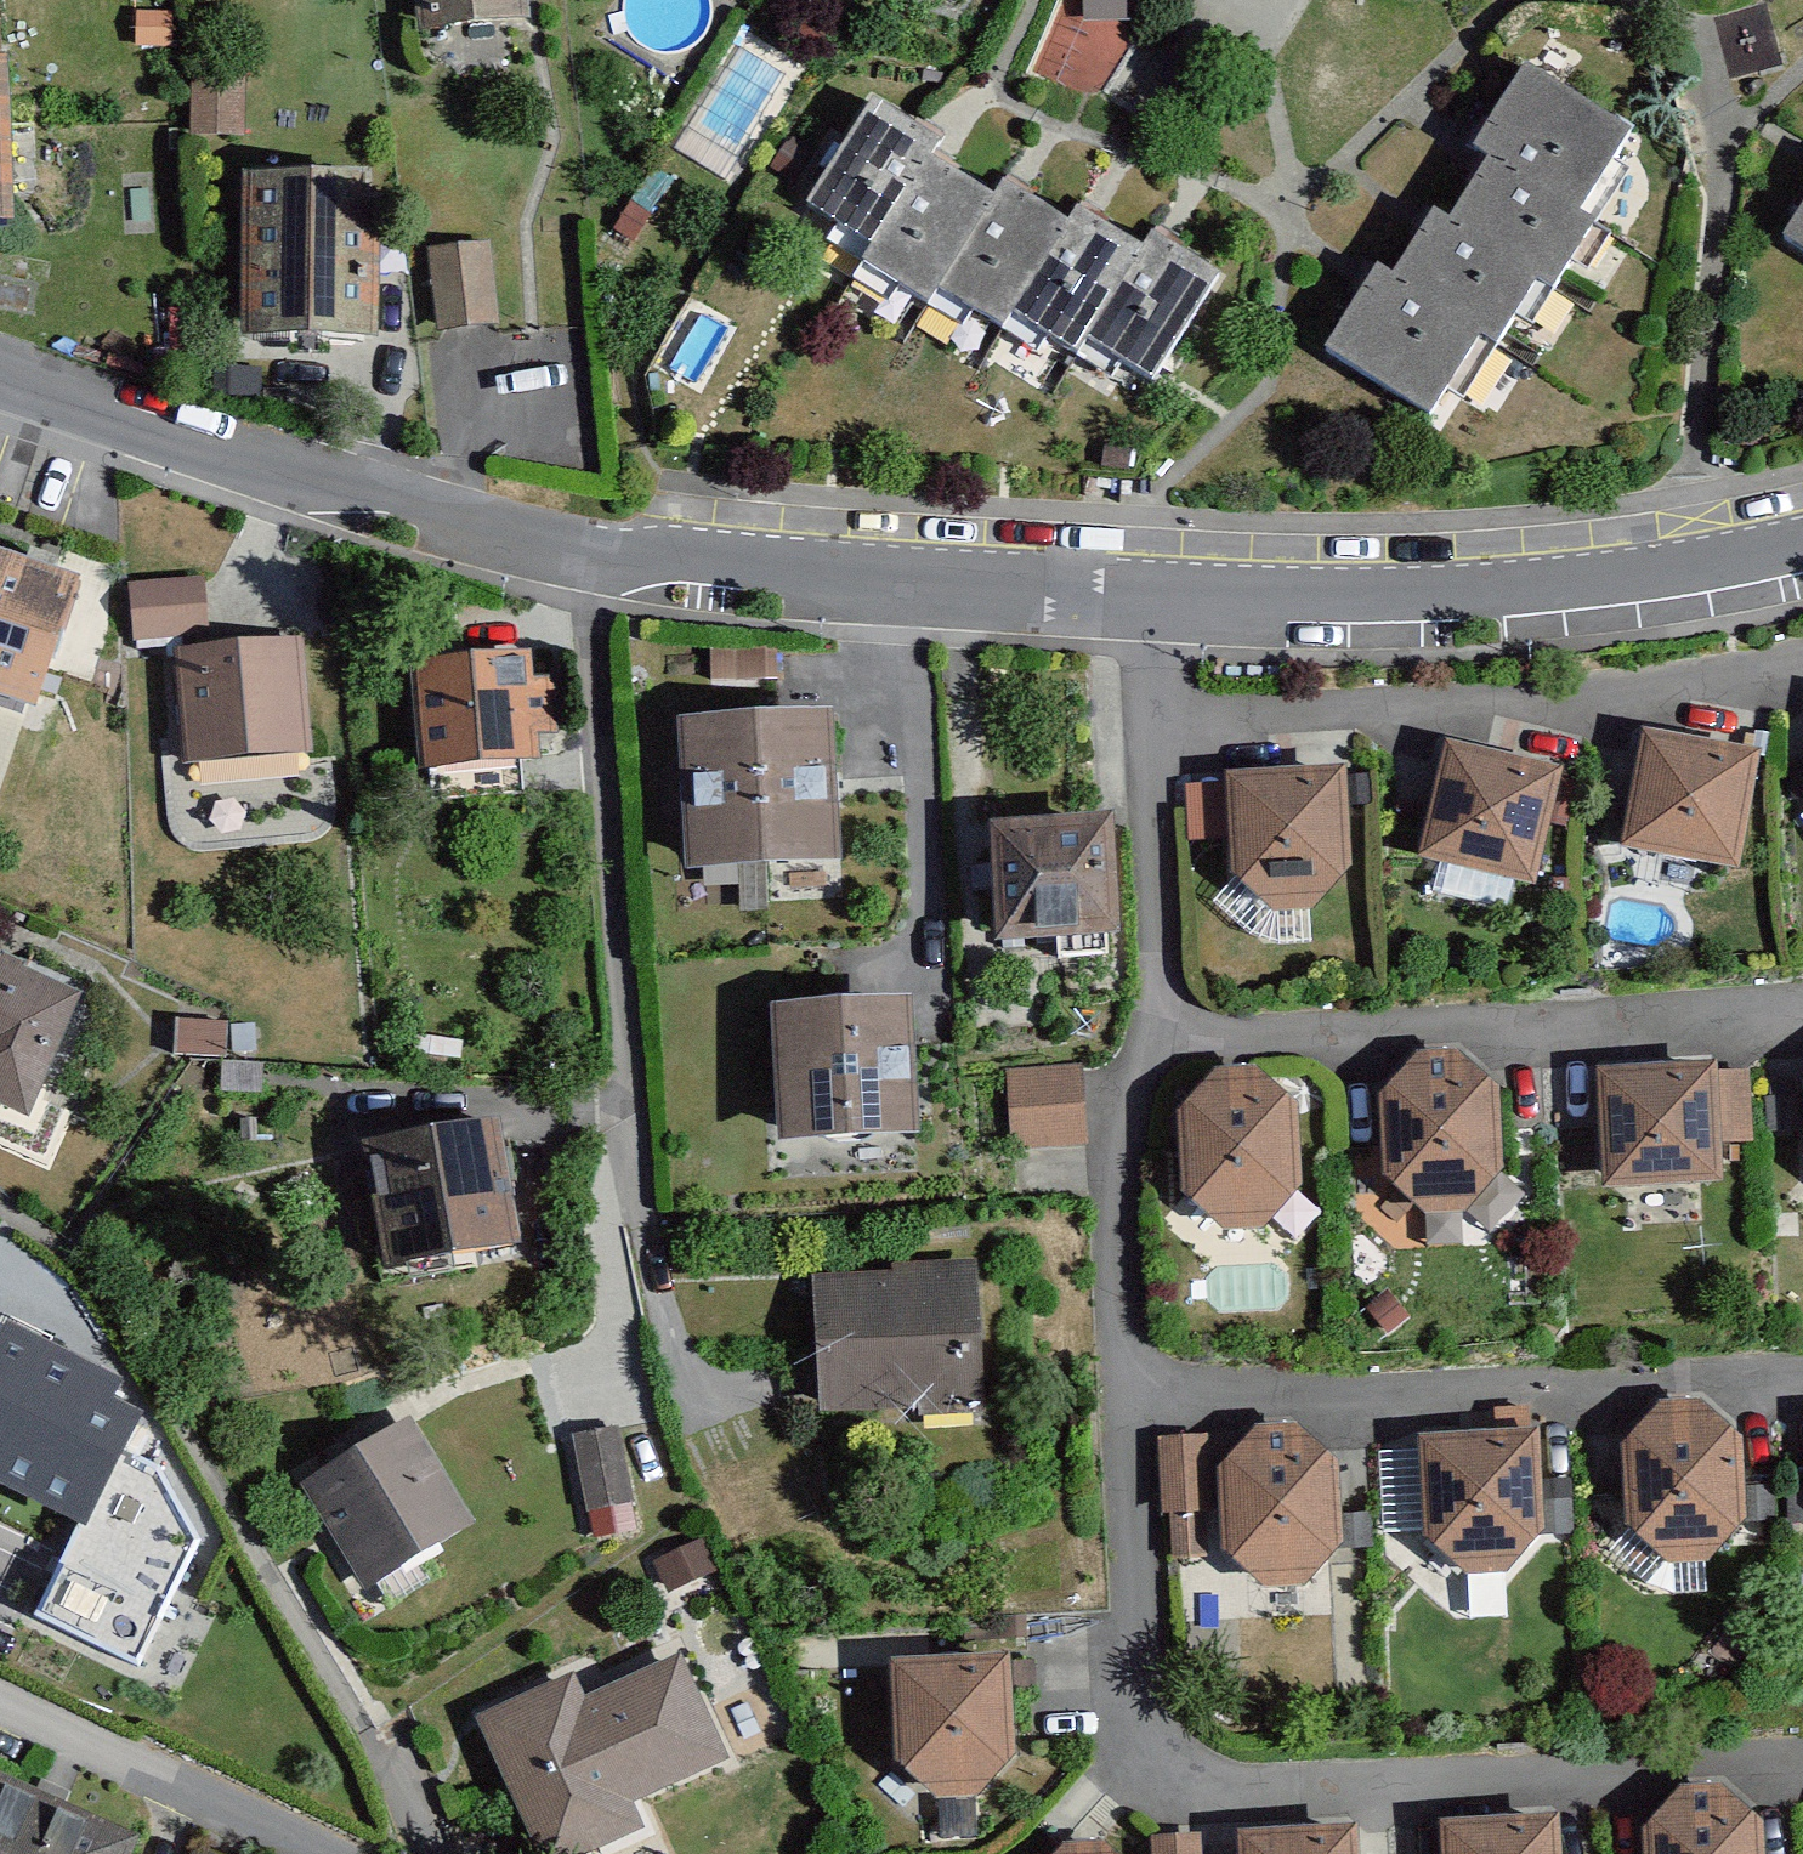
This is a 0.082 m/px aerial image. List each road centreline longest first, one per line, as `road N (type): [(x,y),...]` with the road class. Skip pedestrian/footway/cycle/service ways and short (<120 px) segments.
road 1 (residential): [(1802,545),(1729,564),(1435,595),(1160,605),(917,582),(613,566),(182,435),(0,369)]
road 2 (residential): [(358,1853),(0,1693)]

